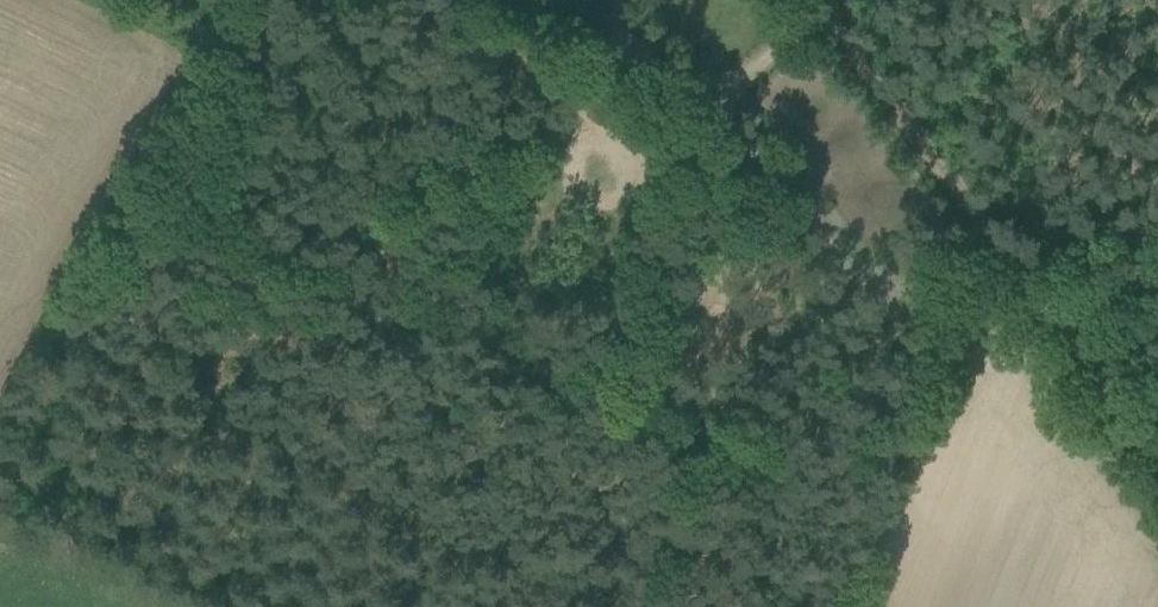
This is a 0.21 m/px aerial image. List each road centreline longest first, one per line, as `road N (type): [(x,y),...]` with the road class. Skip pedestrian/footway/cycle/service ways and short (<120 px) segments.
road 1 (track): [(1157,279),(1032,308),(793,0)]

